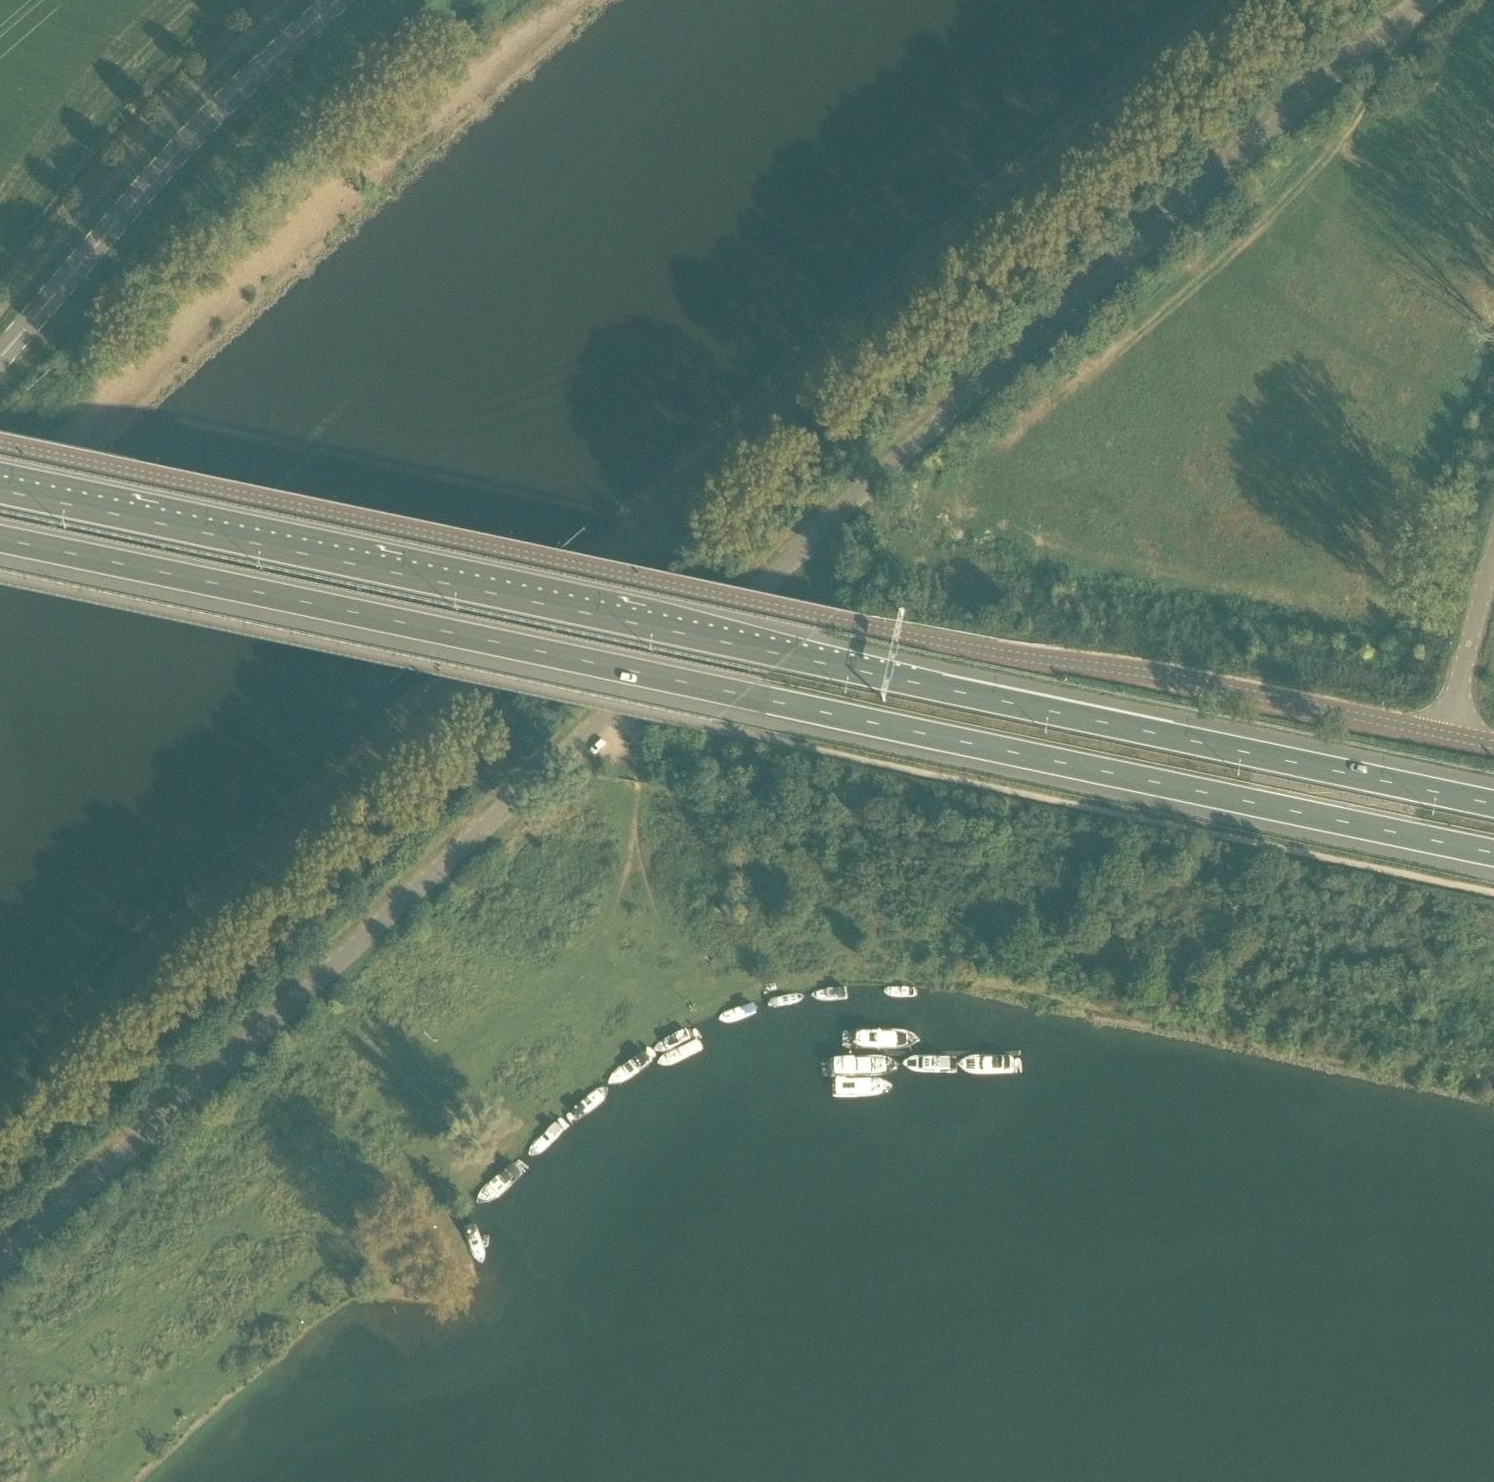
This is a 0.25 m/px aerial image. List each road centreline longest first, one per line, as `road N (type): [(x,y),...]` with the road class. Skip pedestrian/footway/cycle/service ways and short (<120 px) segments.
road 1 (unclassified): [(0,1256),(1228,166),(1432,0)]
road 2 (trunk): [(1493,804),(0,490)]
road 3 (trunk): [(0,540),(1493,854)]
road 4 (unclassified): [(1446,742),(0,445)]
road 5 (secondary): [(0,357),(161,172),(341,0)]
road 6 (unclassified): [(1446,742),(1493,549)]

